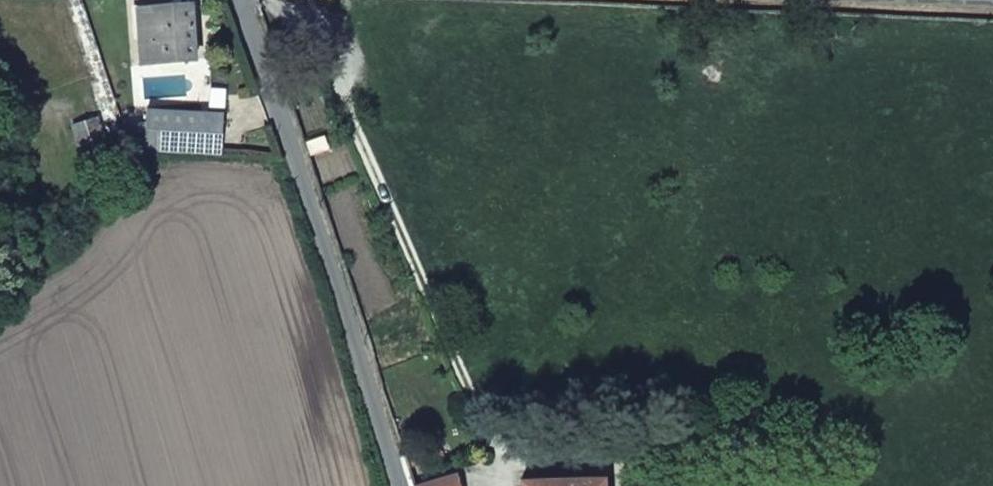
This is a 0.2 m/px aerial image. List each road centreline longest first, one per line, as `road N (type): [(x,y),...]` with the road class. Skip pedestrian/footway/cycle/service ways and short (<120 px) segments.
road 1 (residential): [(247,0),(396,485)]

